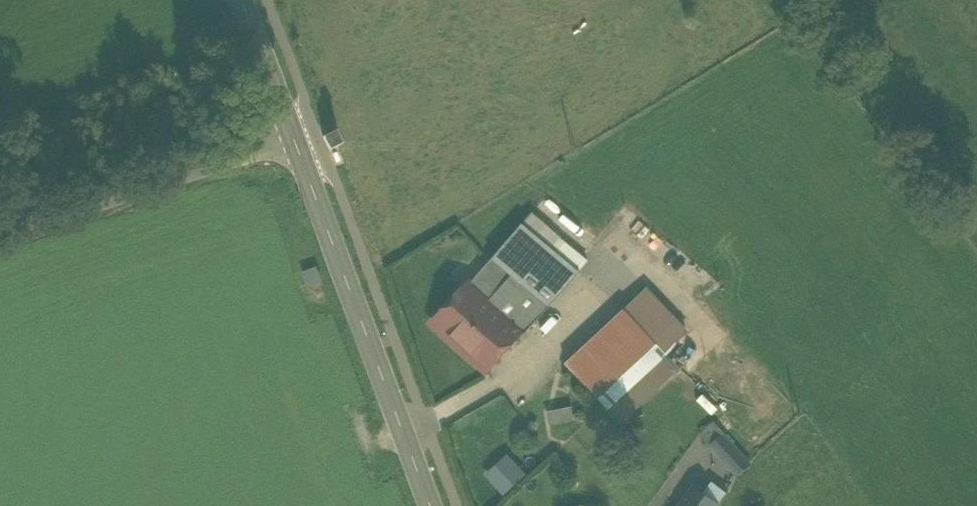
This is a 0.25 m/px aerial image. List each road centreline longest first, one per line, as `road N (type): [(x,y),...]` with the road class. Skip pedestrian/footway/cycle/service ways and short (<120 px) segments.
road 1 (tertiary): [(294,139),(431,505)]
road 2 (residential): [(294,139),(0,239)]
road 3 (tertiary): [(241,0),(294,139)]

